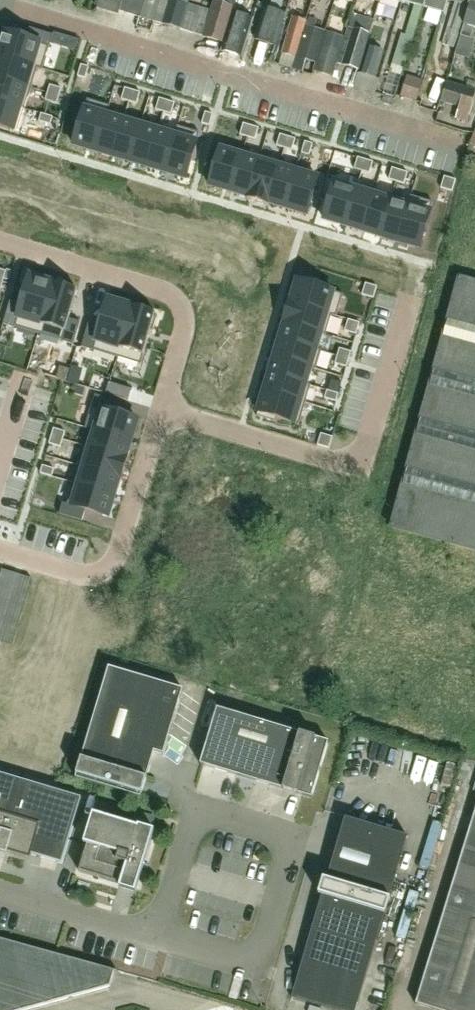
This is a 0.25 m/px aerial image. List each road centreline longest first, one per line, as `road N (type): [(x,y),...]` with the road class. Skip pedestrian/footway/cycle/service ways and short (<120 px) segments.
road 1 (residential): [(162,413),(358,469),(408,295)]
road 2 (unclassified): [(157,935),(253,964),(290,847),(193,818)]
road 3 (residential): [(162,413),(184,332),(170,296),(0,240)]
road 4 (residential): [(0,550),(81,574),(103,568),(118,555),(162,413)]
road 5 (unclassified): [(0,891),(157,935)]
road 6 (unclassified): [(193,818),(157,935)]

